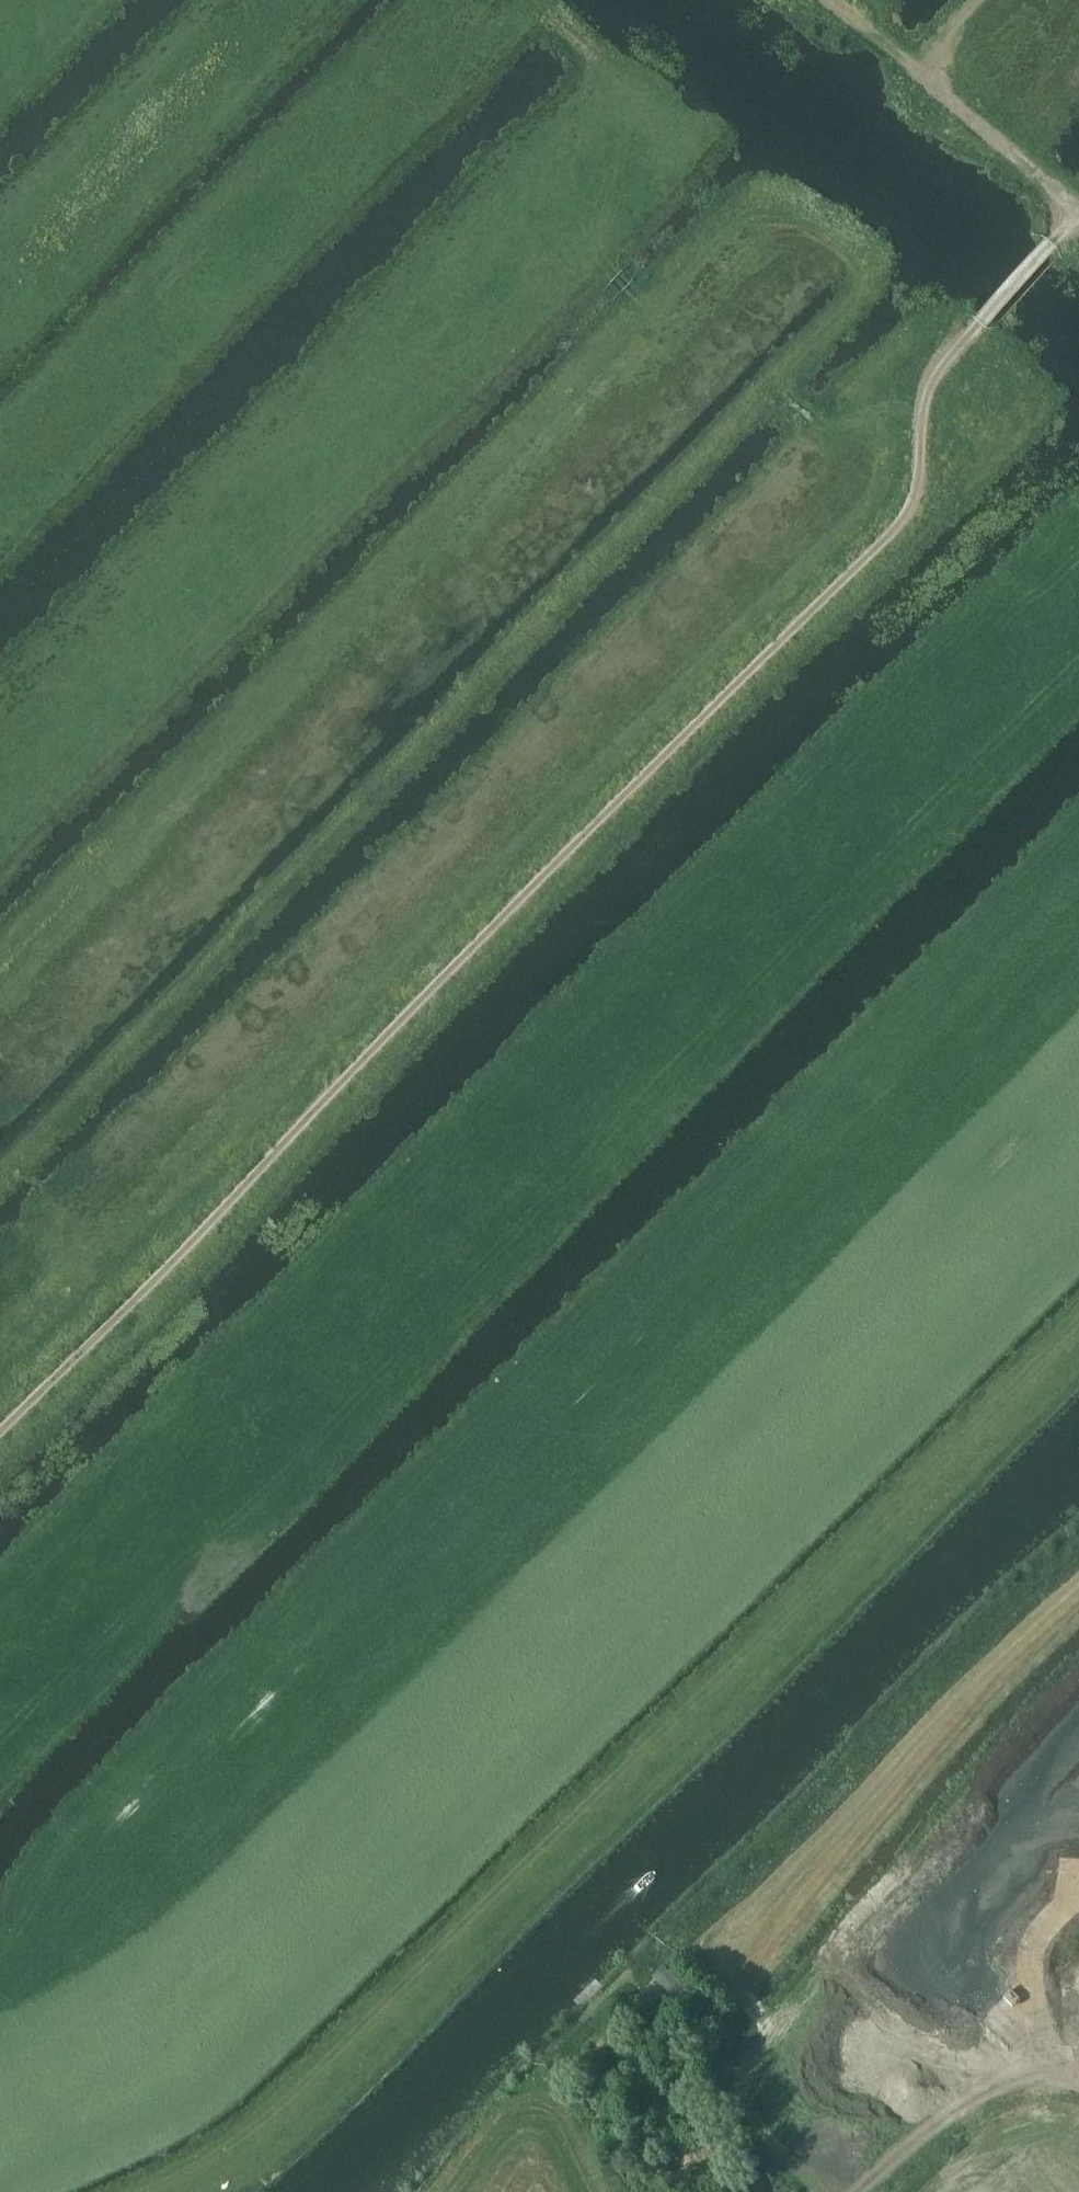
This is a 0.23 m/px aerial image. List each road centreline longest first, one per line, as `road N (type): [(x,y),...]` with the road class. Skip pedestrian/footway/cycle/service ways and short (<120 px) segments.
road 1 (track): [(0,1433),(903,531),(916,510),(928,383),(975,321),(1078,219)]
road 2 (track): [(1078,205),(980,134),(923,73),(981,0)]
road 3 (track): [(1078,2079),(1033,2077),(950,2115),(861,2191)]

